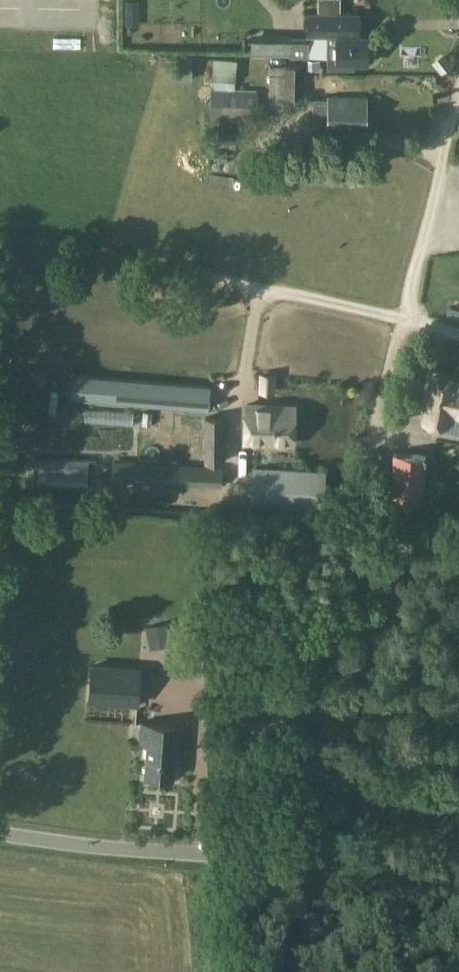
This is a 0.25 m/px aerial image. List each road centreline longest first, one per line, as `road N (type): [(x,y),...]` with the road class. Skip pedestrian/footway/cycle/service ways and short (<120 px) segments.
road 1 (track): [(270,867),(458,108)]
road 2 (unclassified): [(458,858),(307,868),(148,864),(0,841)]
road 3 (track): [(0,247),(226,285)]

